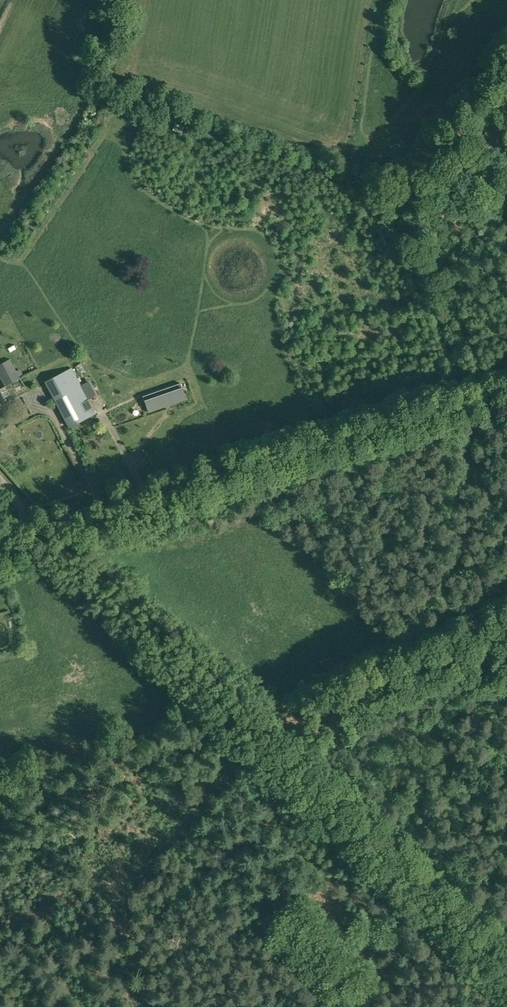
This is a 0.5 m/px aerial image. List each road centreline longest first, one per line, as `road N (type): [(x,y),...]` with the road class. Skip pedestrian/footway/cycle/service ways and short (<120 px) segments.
road 1 (unclassified): [(37,529),(506,396)]
road 2 (track): [(506,979),(256,733)]
road 3 (track): [(256,733),(135,882),(128,946),(144,1006)]
road 4 (track): [(256,733),(37,529)]

